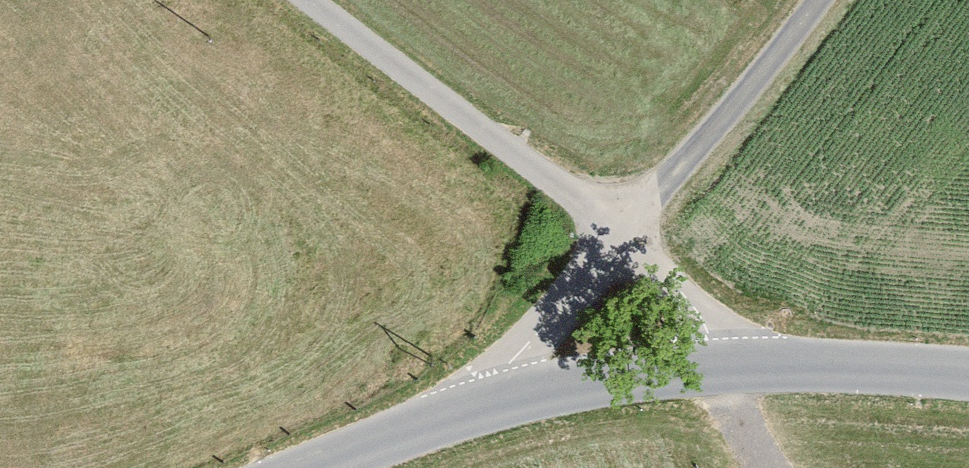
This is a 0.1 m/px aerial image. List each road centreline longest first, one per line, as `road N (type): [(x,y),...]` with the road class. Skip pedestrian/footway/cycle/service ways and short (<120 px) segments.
road 1 (tertiary): [(460,408),(821,344)]
road 2 (residential): [(349,0),(645,212)]
road 3 (unclassified): [(824,0),(777,66),(645,212)]
road 4 (unclassified): [(645,212),(540,338),(460,408)]
road 5 (residential): [(645,212),(821,344)]
road 6 (tertiary): [(301,467),(460,408)]
road 7 (tertiary): [(821,344),(968,365)]

